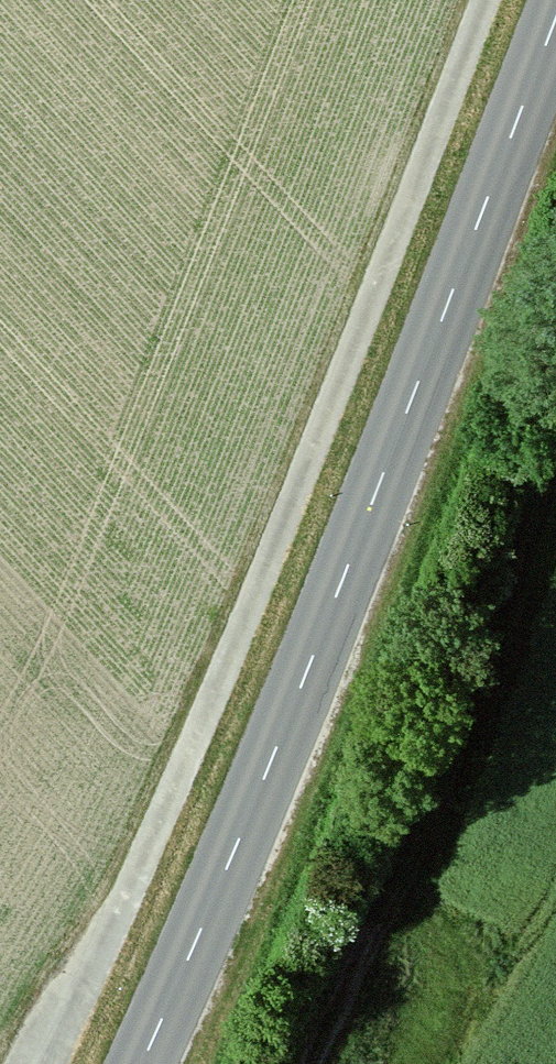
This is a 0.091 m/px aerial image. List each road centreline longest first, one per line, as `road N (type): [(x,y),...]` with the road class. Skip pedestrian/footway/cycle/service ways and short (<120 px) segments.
road 1 (track): [(8,1063),(438,0)]
road 2 (tertiary): [(137,1063),(226,870),(555,28)]
road 3 (track): [(283,1063),(555,456)]

